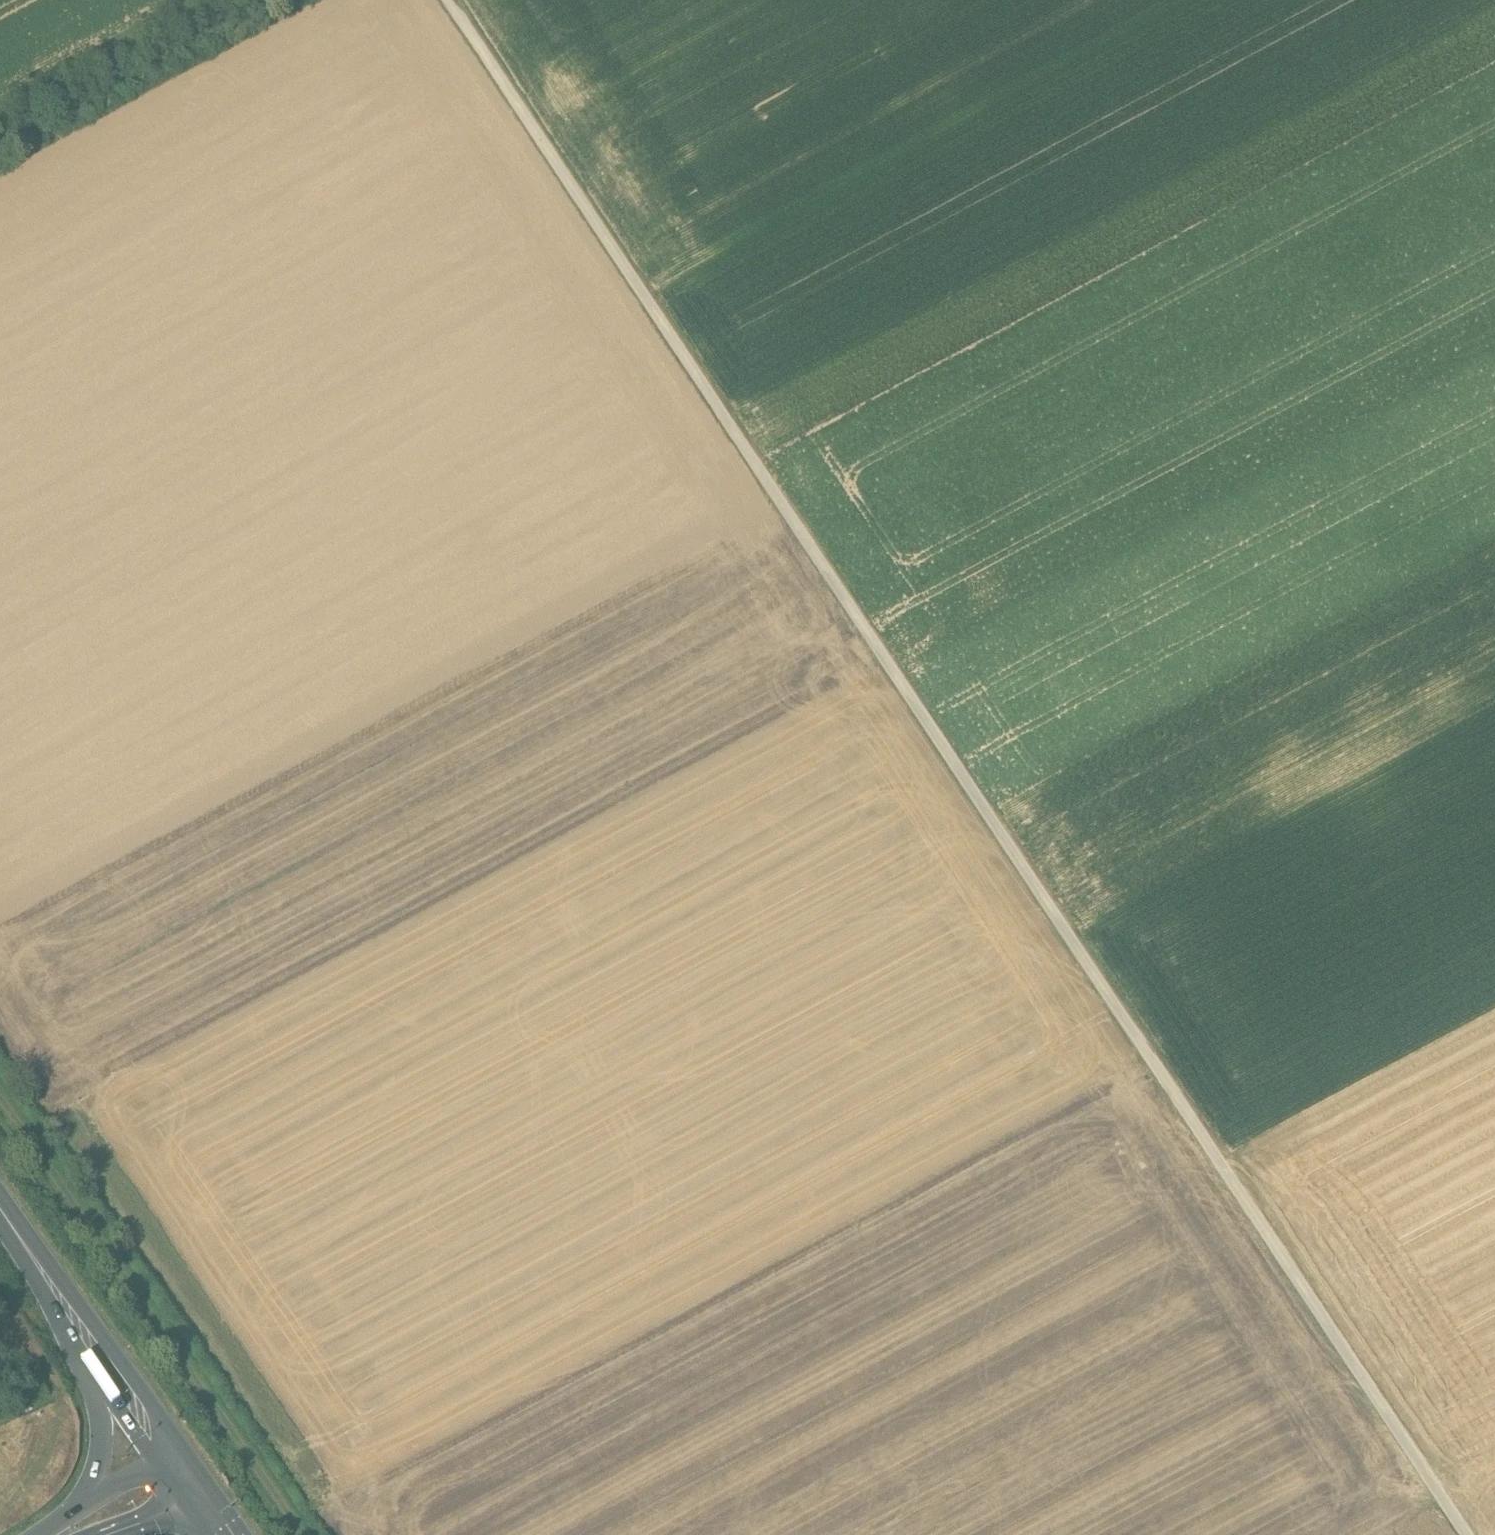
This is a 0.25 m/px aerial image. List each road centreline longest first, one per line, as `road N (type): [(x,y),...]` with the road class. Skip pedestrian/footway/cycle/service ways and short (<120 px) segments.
road 1 (track): [(454,0),(1469,1534)]
road 2 (track): [(289,1534),(0,1117)]
road 3 (track): [(0,107),(204,0)]
road 4 (primary): [(98,1358),(0,1213)]
road 5 (primary): [(98,1358),(105,1444),(80,1529)]
road 6 (primary): [(180,1473),(98,1358)]

